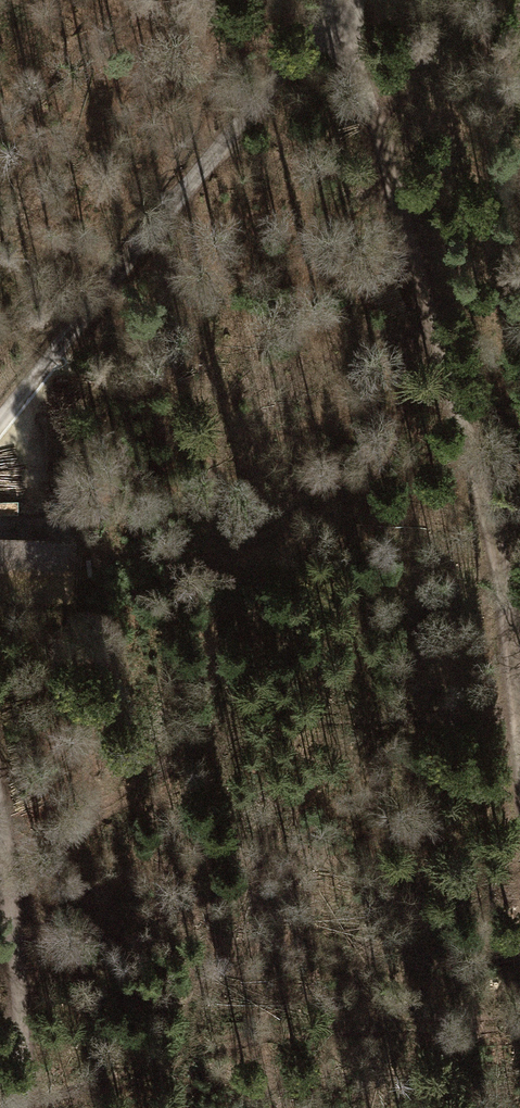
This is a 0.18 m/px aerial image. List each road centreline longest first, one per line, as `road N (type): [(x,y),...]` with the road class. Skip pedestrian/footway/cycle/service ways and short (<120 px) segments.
road 1 (track): [(328,9),(387,166),(473,464),(519,745)]
road 2 (unclassified): [(333,0),(167,214),(0,408)]
road 3 (track): [(0,823),(23,955),(18,1107)]

